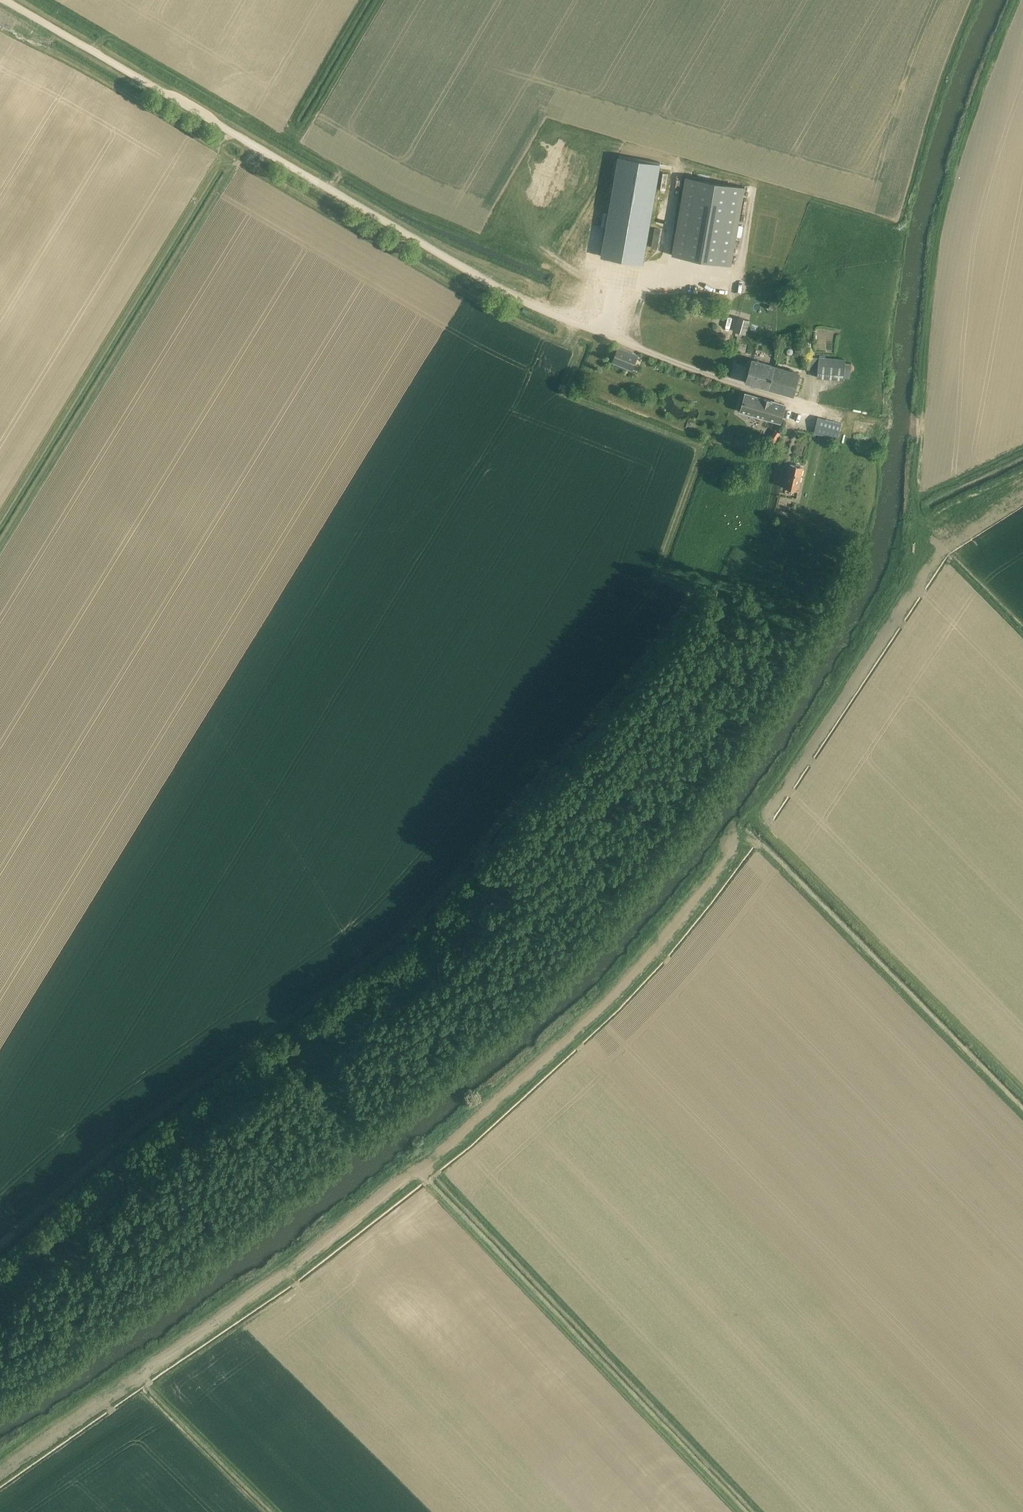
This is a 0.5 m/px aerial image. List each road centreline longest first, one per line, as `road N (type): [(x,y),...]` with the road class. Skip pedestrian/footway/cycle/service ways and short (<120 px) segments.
road 1 (unclassified): [(781,398),(547,316),(0,0)]

